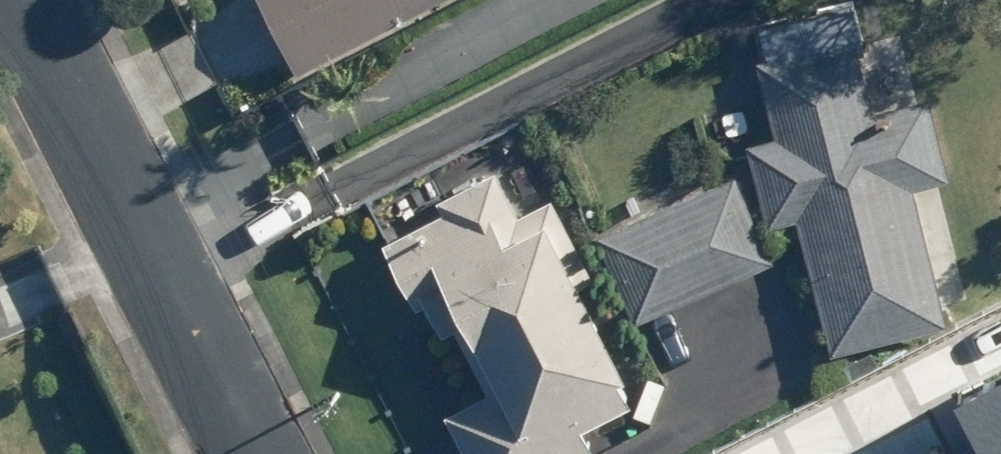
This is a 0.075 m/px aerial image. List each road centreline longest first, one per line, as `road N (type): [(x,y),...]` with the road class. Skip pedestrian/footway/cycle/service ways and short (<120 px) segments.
road 1 (residential): [(164,284),(696,0)]
road 2 (residential): [(16,0),(164,284)]
road 3 (residential): [(164,284),(250,453)]

